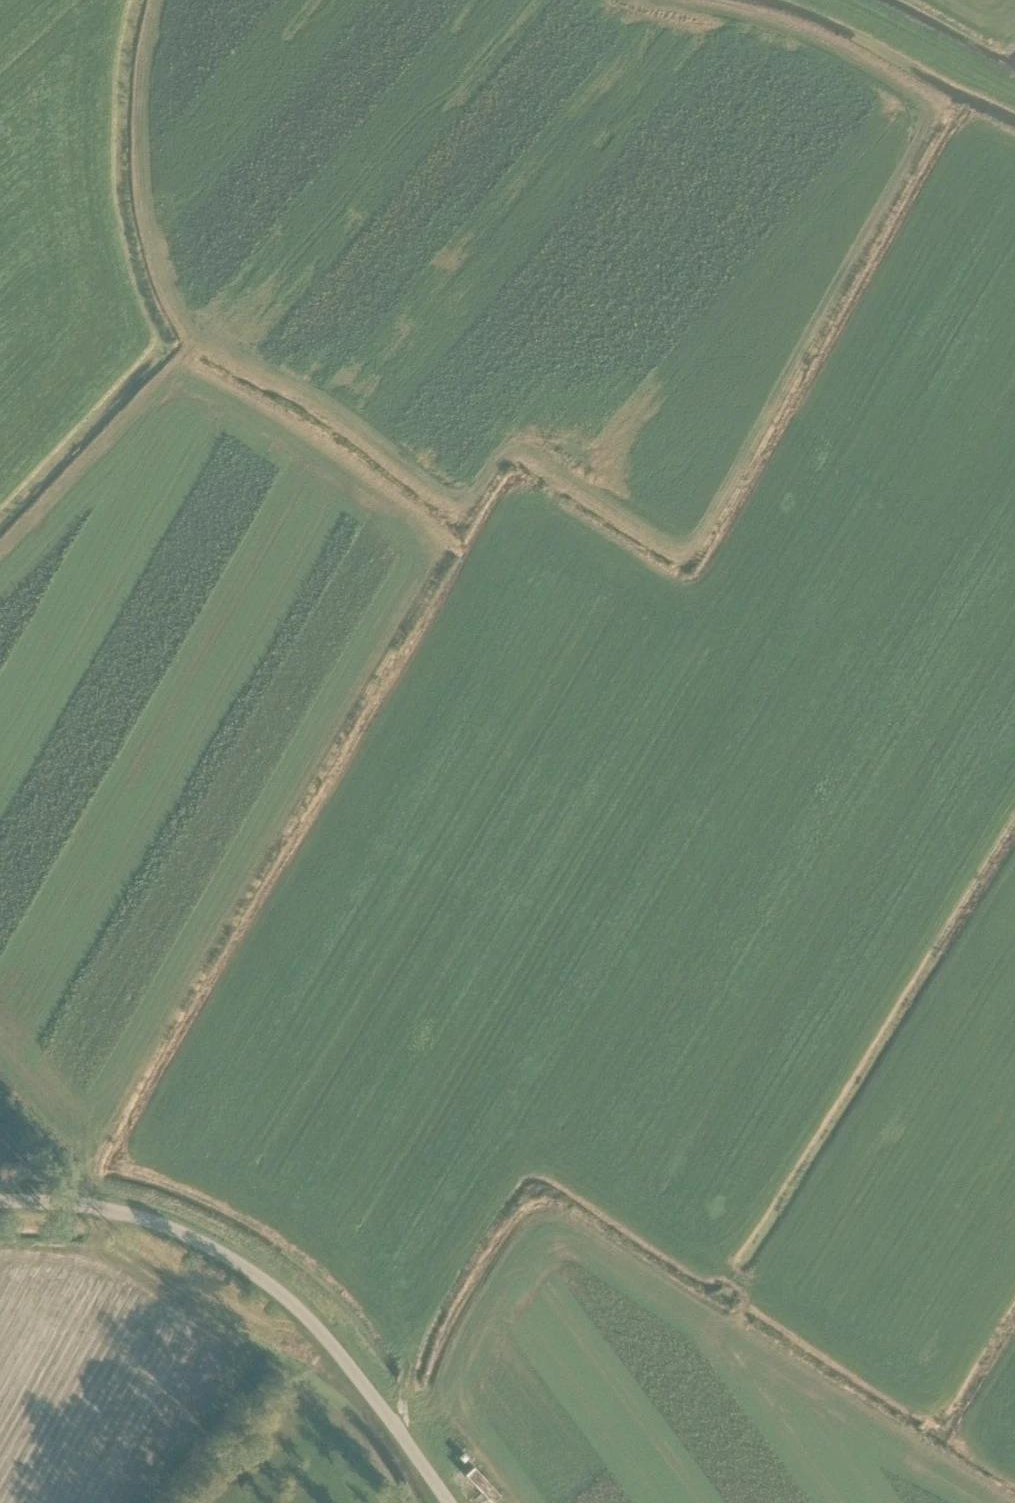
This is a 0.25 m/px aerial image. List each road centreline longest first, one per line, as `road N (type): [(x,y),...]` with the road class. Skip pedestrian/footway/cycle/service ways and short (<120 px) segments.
road 1 (unclassified): [(449,1502),(329,1342),(254,1273),(152,1220),(0,1201)]
road 2 (track): [(1014,94),(837,0)]

